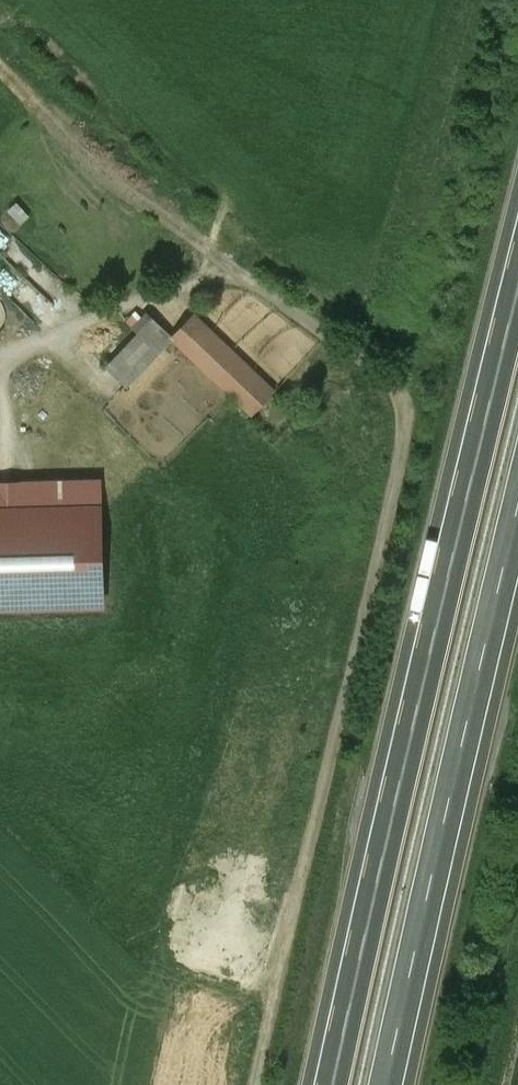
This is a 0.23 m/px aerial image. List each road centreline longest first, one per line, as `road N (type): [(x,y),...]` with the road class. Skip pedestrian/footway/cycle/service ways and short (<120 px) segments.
road 1 (motorway): [(517,297),(333,1084)]
road 2 (motorway): [(390,1084),(517,520)]

